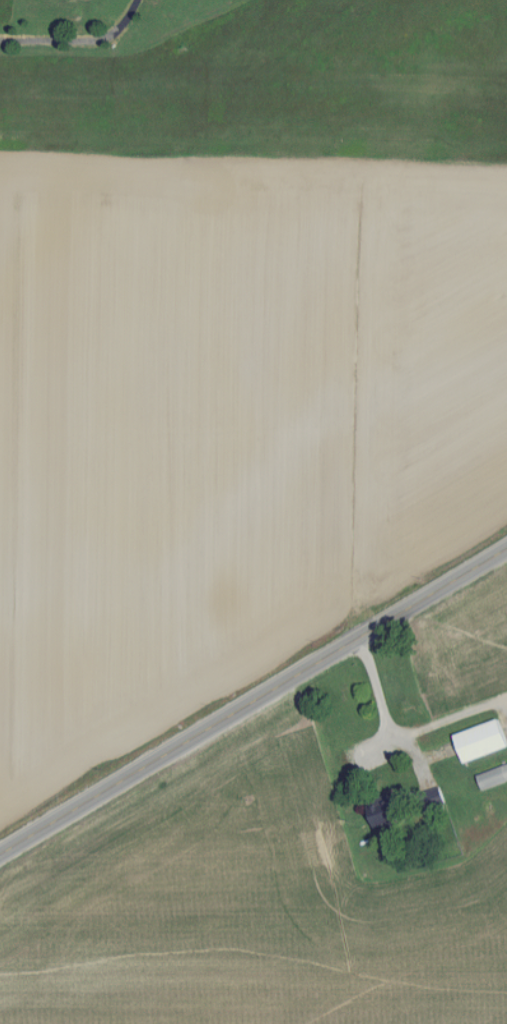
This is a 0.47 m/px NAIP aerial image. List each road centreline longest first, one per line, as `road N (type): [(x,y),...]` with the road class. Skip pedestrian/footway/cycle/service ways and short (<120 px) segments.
road 1 (secondary): [(0,855),(506,545)]
road 2 (residential): [(0,43),(106,43),(141,0)]

